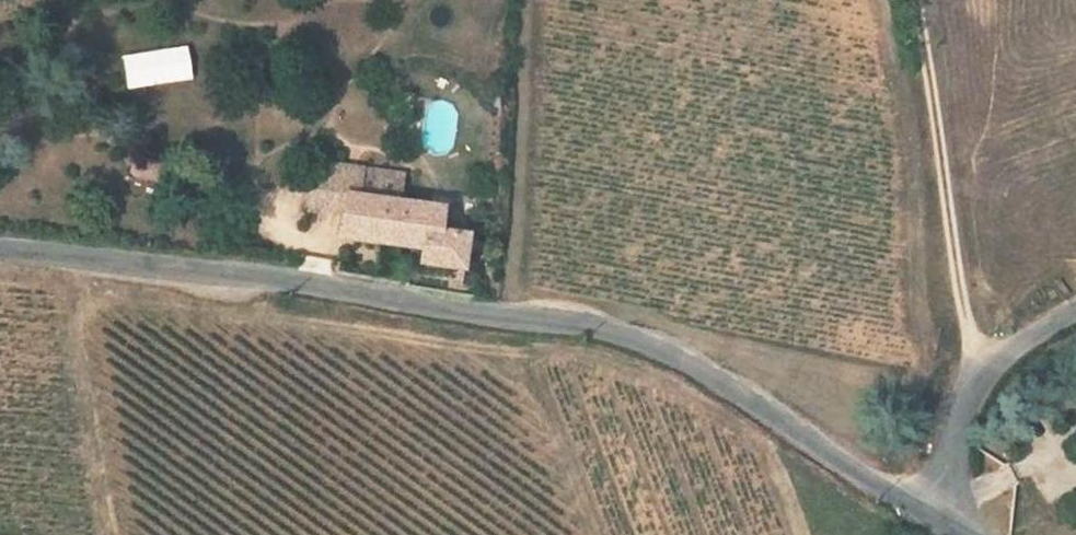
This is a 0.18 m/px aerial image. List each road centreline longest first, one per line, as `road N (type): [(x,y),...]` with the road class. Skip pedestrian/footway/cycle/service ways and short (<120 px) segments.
road 1 (residential): [(0,250),(71,252),(344,287),(473,315),(622,329),(700,367),(931,517)]
road 2 (track): [(920,0),(968,398)]
road 3 (residential): [(1075,308),(968,398),(931,517)]
road 4 (track): [(0,51),(156,0)]

